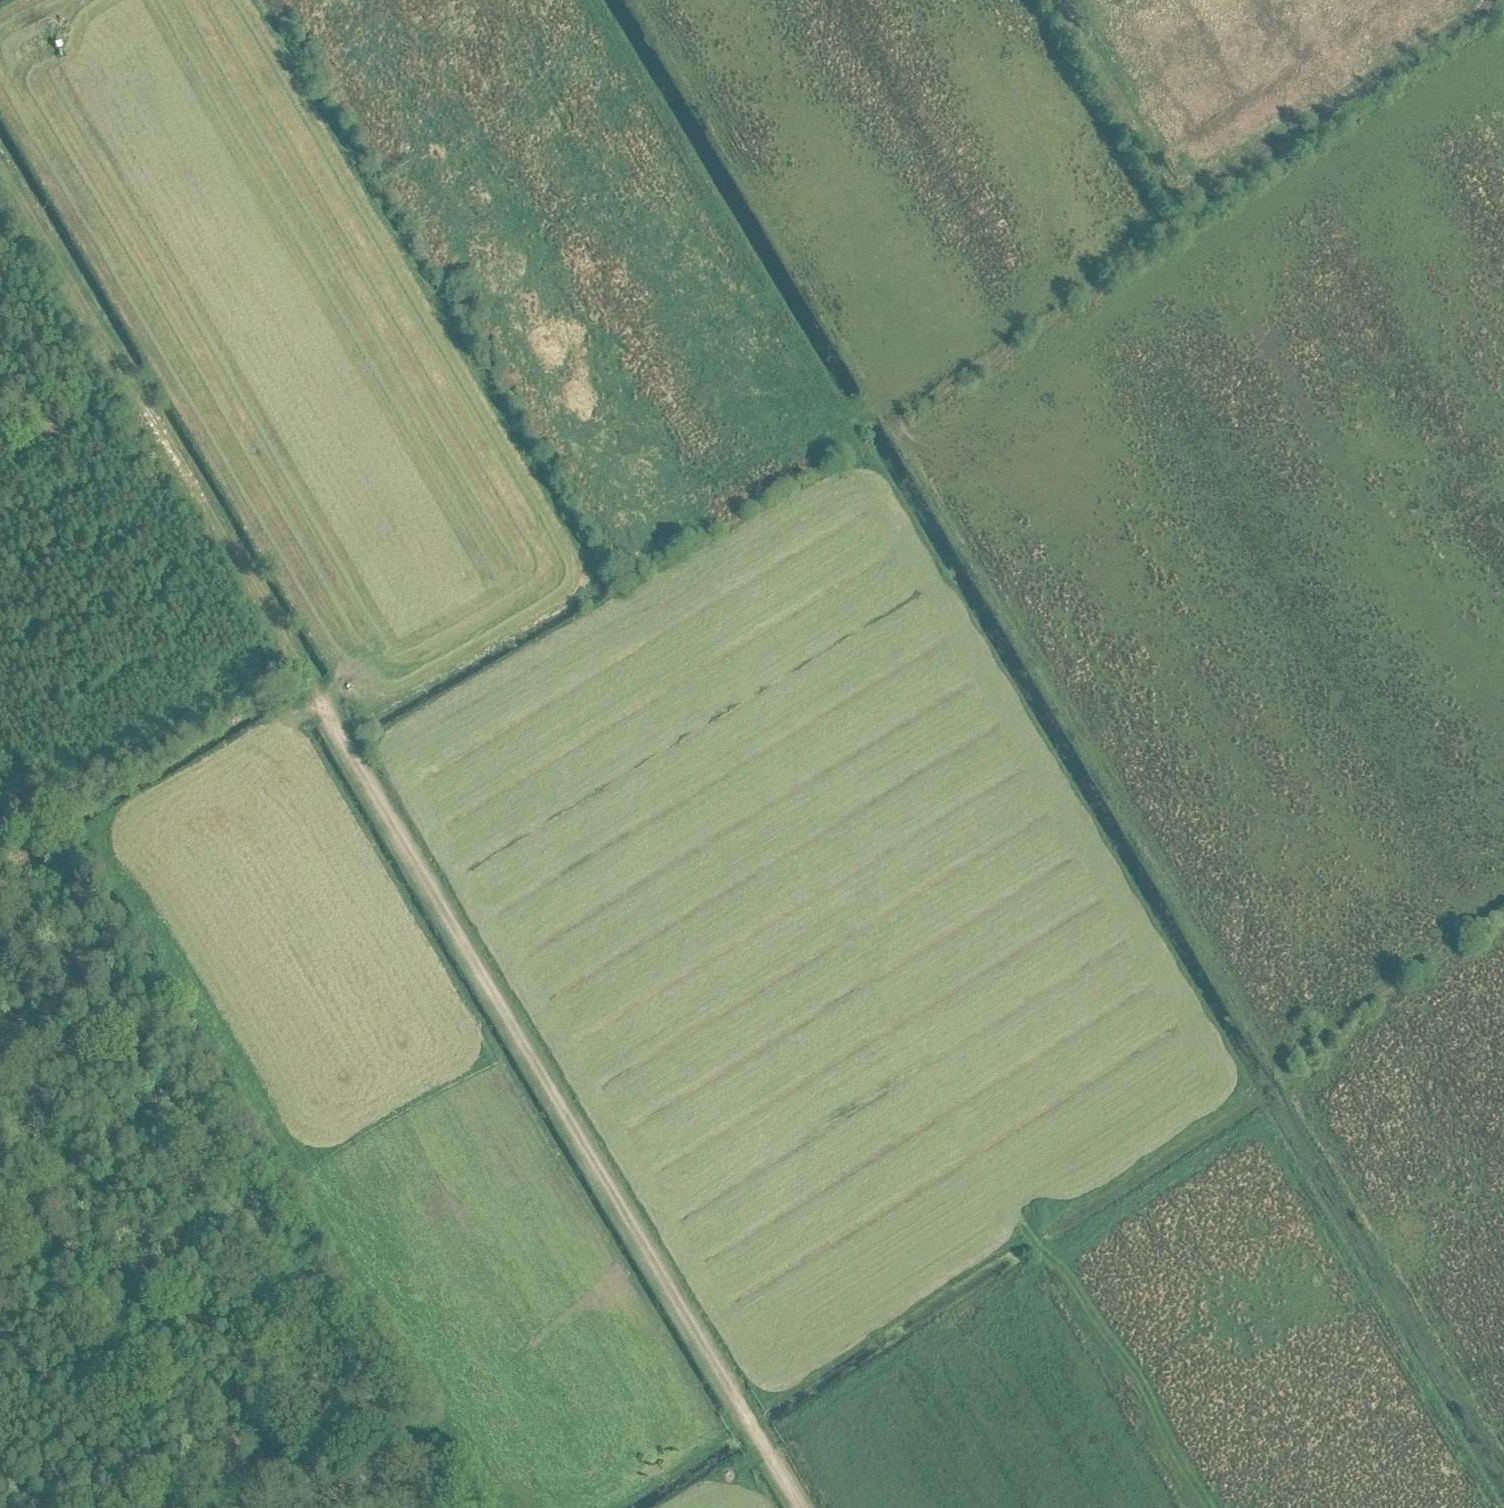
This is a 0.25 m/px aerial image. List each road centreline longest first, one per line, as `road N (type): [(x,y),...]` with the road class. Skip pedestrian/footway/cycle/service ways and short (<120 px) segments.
road 1 (track): [(792,1507),(0,172)]

